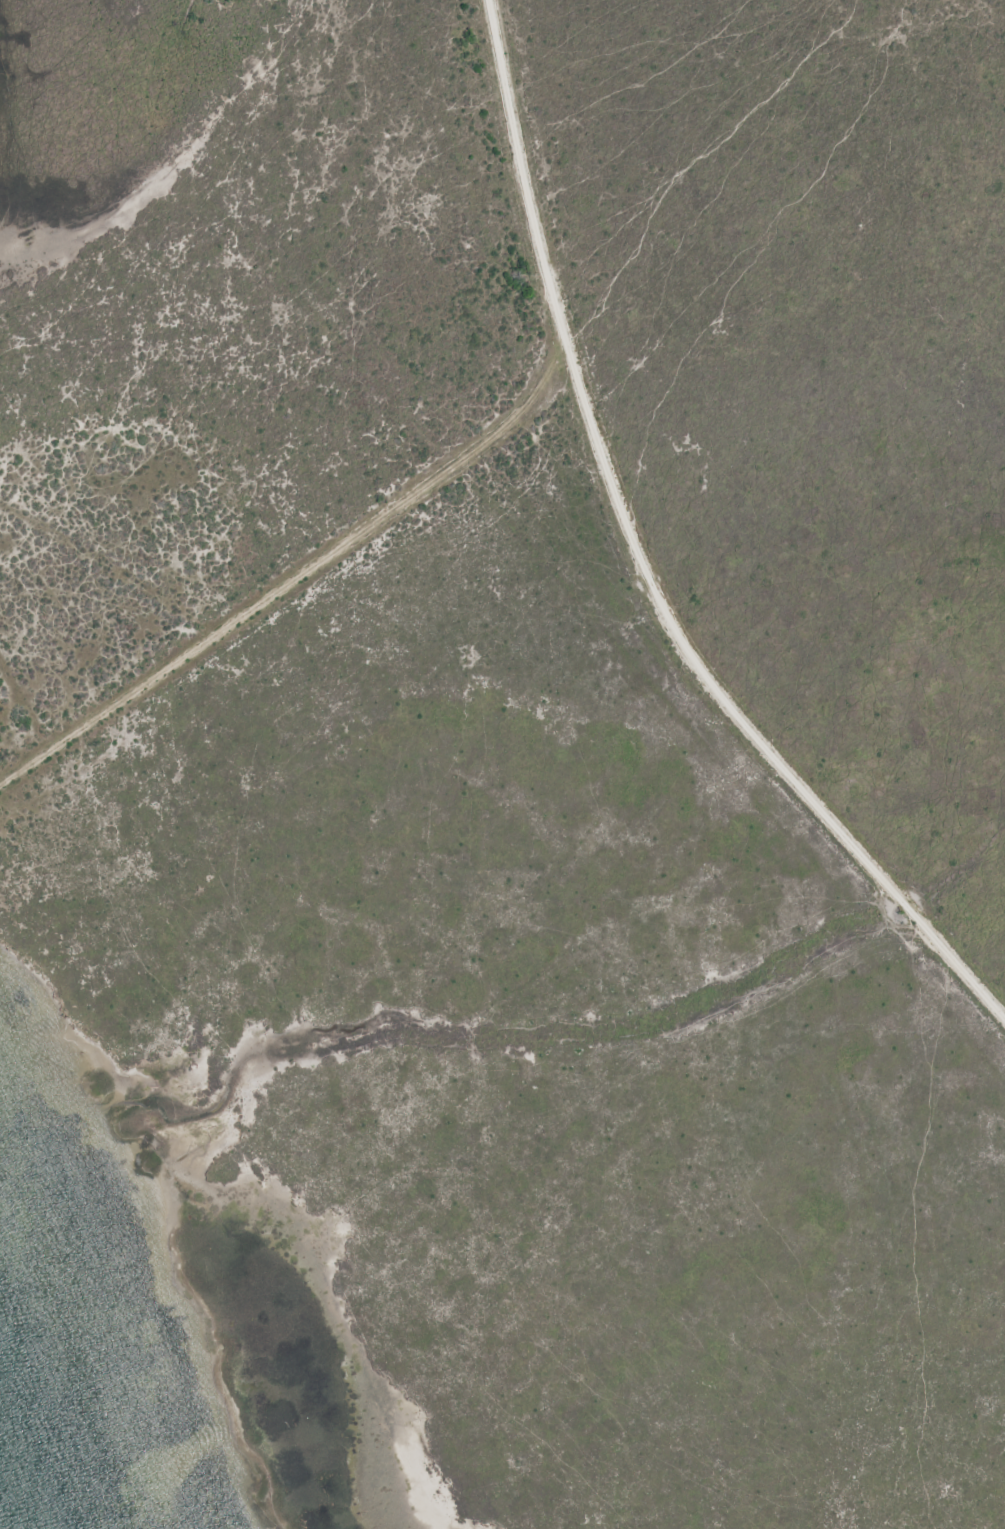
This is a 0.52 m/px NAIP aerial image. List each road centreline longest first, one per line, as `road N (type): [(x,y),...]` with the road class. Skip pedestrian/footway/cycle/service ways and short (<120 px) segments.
road 1 (track): [(0,785),(523,416),(567,363)]

